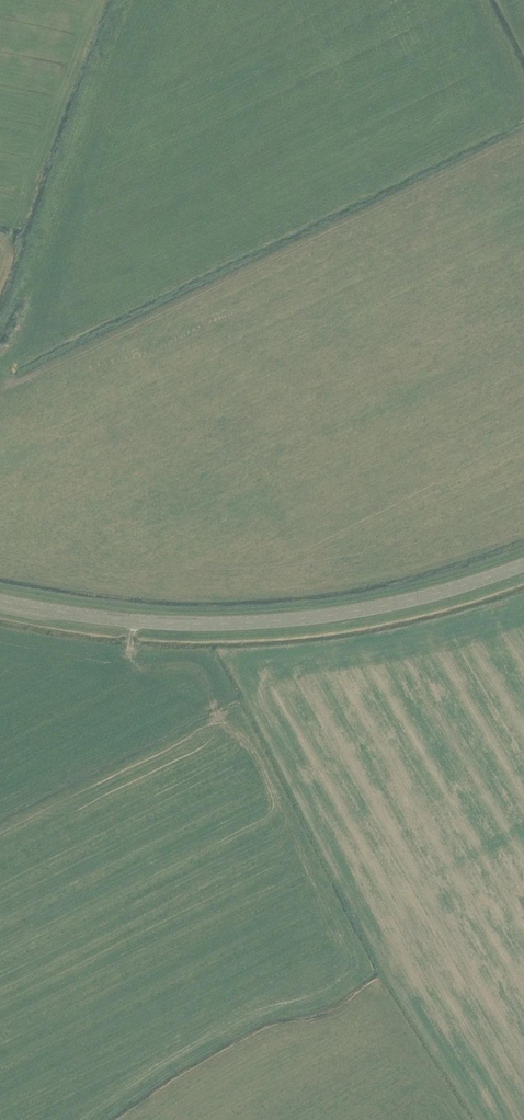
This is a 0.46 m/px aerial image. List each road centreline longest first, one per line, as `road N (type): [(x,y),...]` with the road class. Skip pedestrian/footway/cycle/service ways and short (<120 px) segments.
road 1 (secondary): [(0,600),(135,621),(282,620),(392,603),(523,564)]

